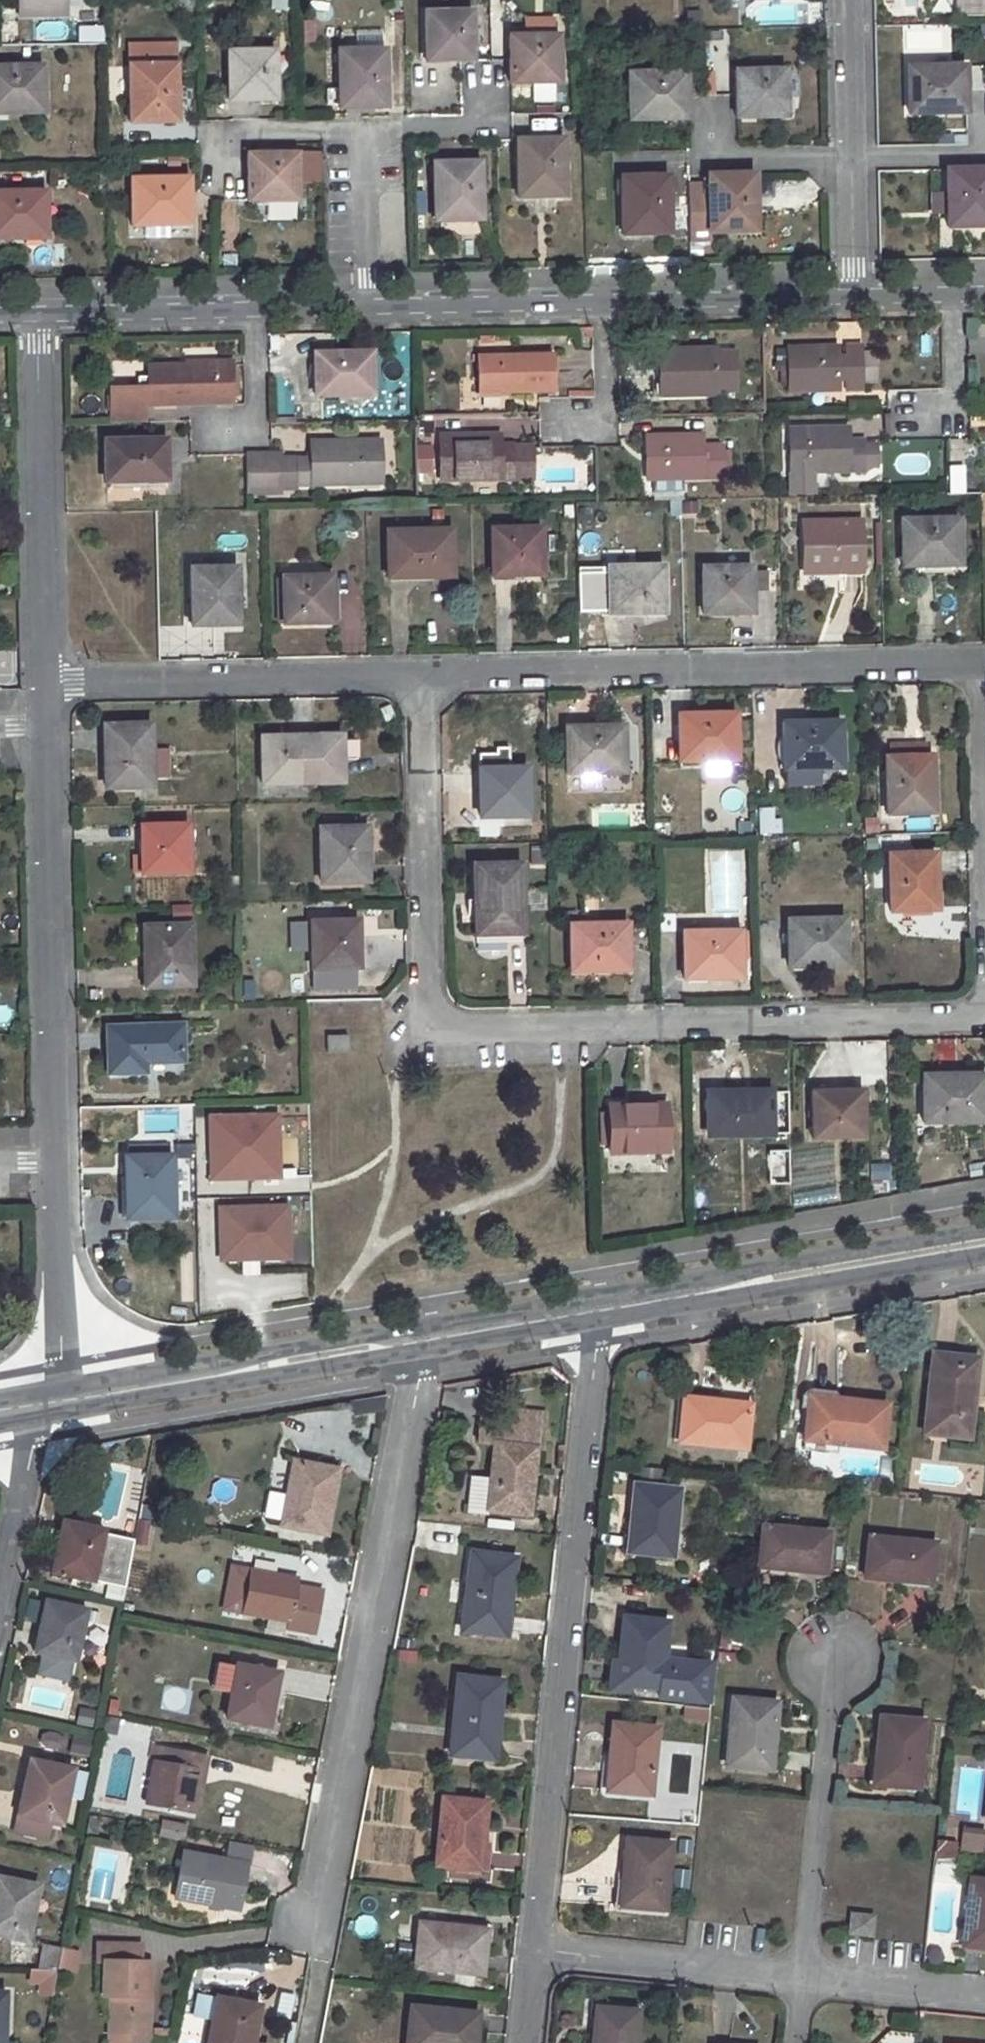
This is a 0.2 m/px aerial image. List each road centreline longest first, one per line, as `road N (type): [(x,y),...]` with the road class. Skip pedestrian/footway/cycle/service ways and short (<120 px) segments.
road 1 (residential): [(416,667),(424,1030),(984,1022),(979,659)]
road 2 (residential): [(598,1312),(538,1948)]
road 3 (residential): [(421,1339),(317,1891),(323,1958)]
road 4 (residential): [(416,667),(979,659)]
road 5 (residential): [(45,727),(56,1161)]
road 6 (tertiary): [(984,1245),(598,1312)]
road 7 (residential): [(47,683),(416,667)]
road 8 (residential): [(37,314),(47,683)]
road 9 (tertiary): [(421,1339),(70,1394)]
road 10 (residential): [(802,1979),(835,1649)]
road 11 (residential): [(802,1979),(538,1948)]
road 12 (residential): [(855,299),(604,303)]
road 13 (residential): [(604,303),(368,309)]
road 14 (residential): [(56,1161),(70,1394)]
road 15 (residential): [(0,1625),(34,1485),(24,1403)]
road 16 (residential): [(249,310),(37,314)]
road 17 (residential): [(363,130),(229,133),(230,191)]
road 18 (residential): [(711,106),(712,159),(849,155)]
road 19 (residential): [(363,130),(494,128),(493,74)]
road 20 (residential): [(984,2000),(802,1979)]
road 21 (residential): [(368,309),(363,130)]
road 22 (tertiary): [(598,1312),(421,1339)]
road 23 (residential): [(844,0),(849,155)]
road 24 (residential): [(604,303),(605,423),(573,424)]
road 25 (residential): [(849,155),(855,299)]
road 26 (residential): [(849,155),(984,150)]
road 27 (residential): [(955,295),(956,423)]
road 28 (residential): [(249,310),(252,435)]

